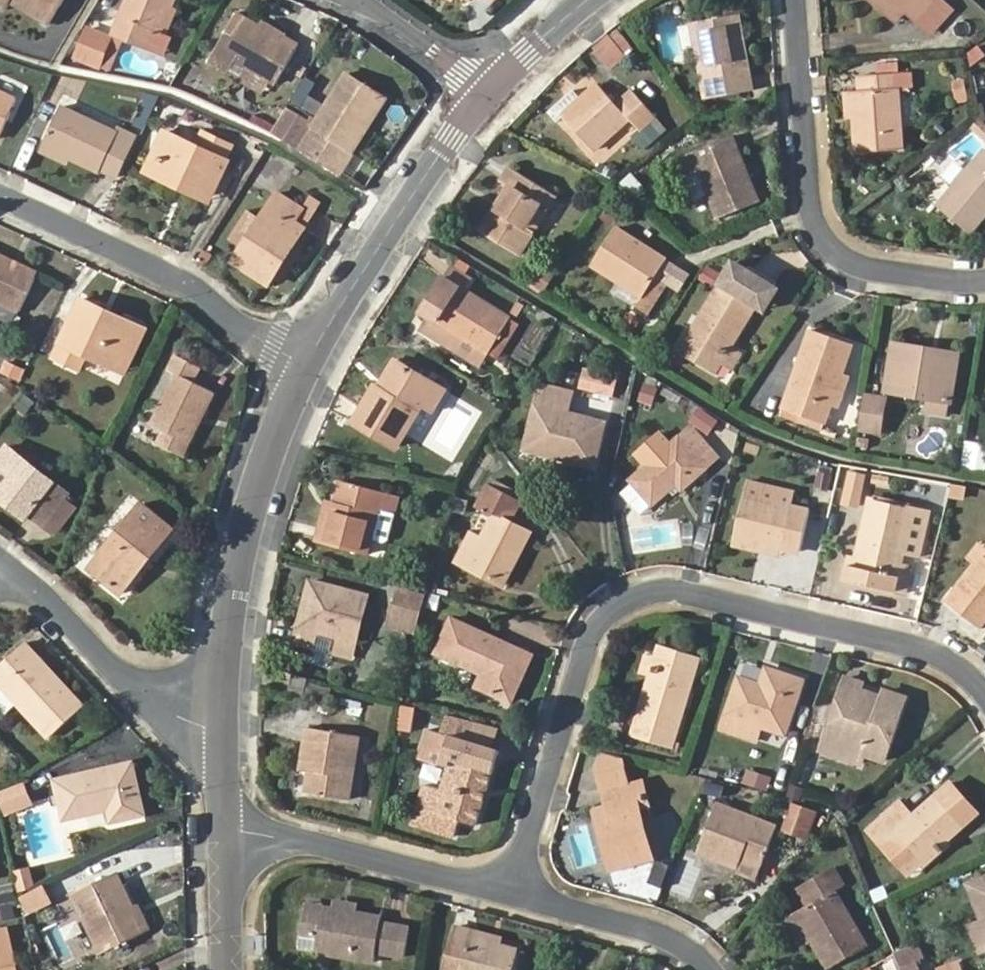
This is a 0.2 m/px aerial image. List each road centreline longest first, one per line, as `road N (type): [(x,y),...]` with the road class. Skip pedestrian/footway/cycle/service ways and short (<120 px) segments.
road 1 (residential): [(984,687),(940,651),(697,593),(637,600),(616,611),(597,640),(523,900)]
road 2 (residential): [(801,0),(819,211),(837,249),(867,269),(984,282)]
road 3 (residential): [(231,721),(245,567),(265,478),(309,362)]
road 4 (residential): [(309,362),(167,271),(0,195)]
road 5 (residential): [(309,362),(493,91)]
road 6 (residential): [(235,834),(523,900)]
road 7 (residential): [(2,555),(126,680),(197,722),(231,721)]
road 8 (residential): [(523,900),(683,942),(714,969)]
road 9 (residential): [(362,0),(493,91)]
road 10 (residential): [(493,91),(595,0)]
road 11 (residential): [(234,969),(235,834)]

